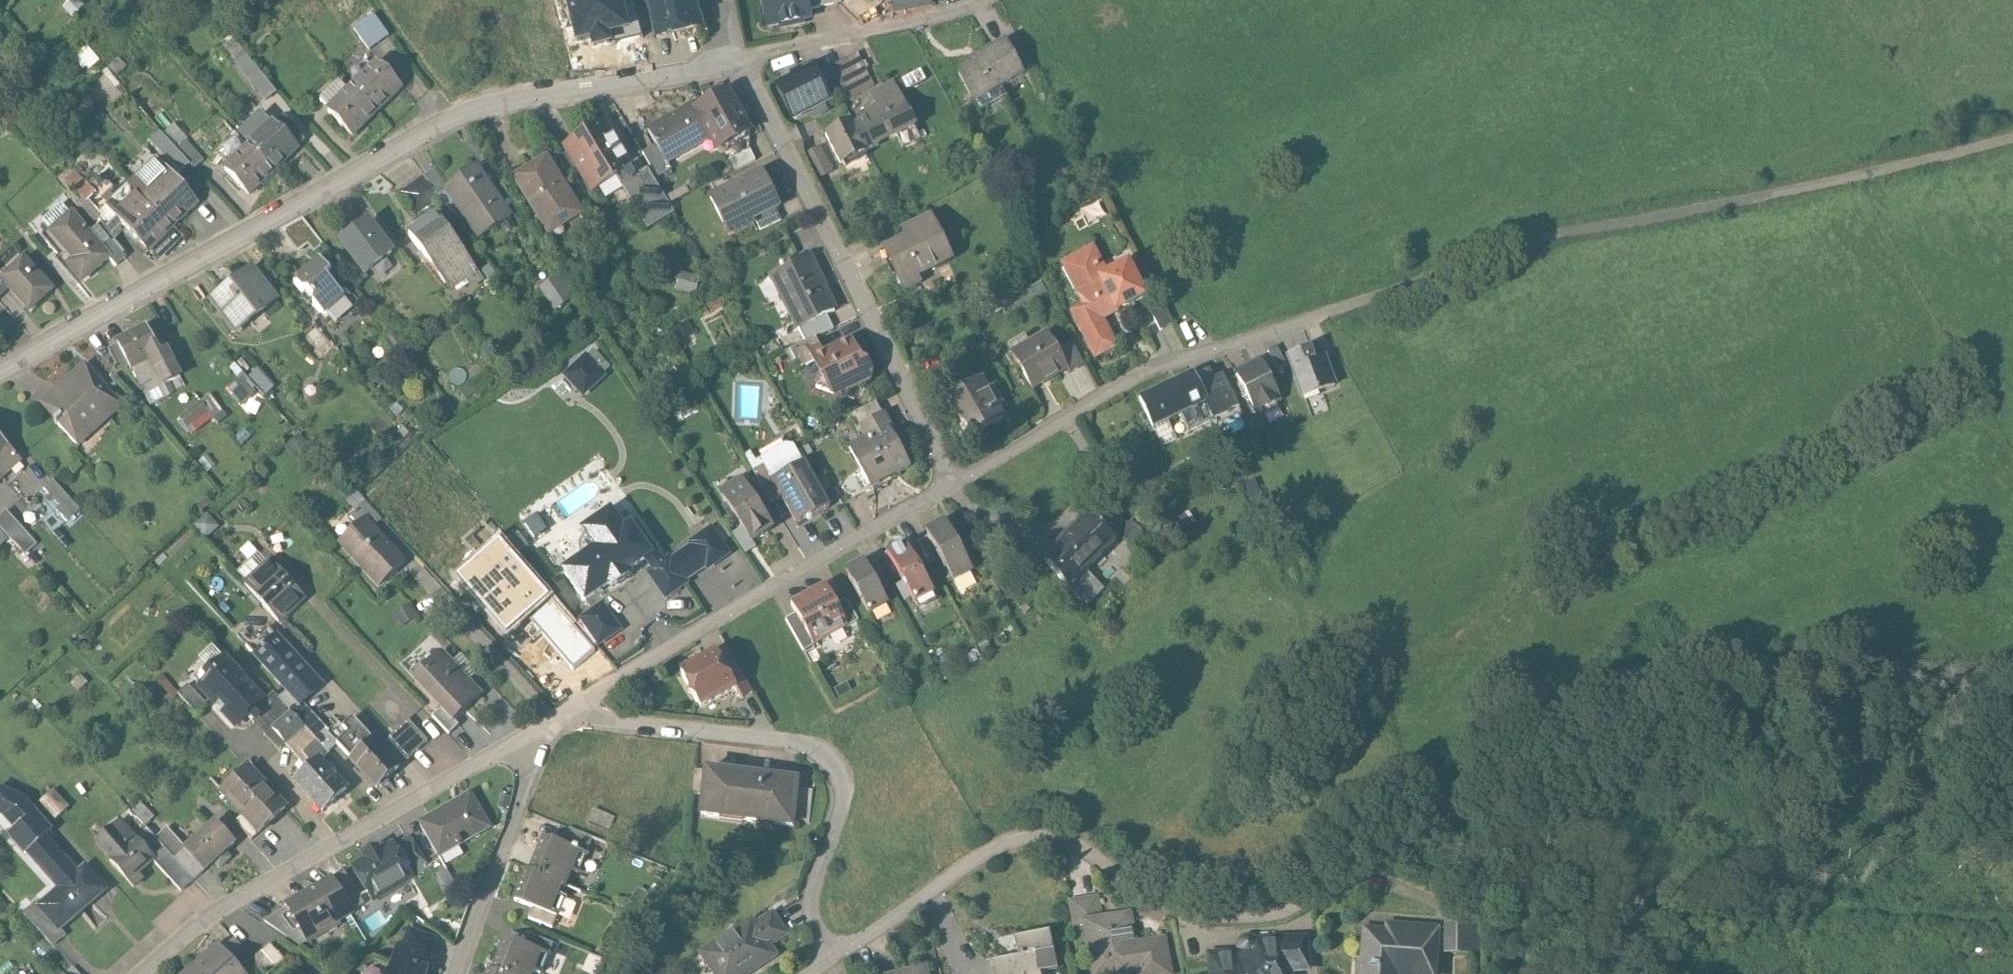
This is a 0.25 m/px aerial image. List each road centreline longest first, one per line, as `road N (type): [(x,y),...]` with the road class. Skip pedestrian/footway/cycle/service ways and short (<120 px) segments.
road 1 (residential): [(0,375),(471,113),(718,67)]
road 2 (residential): [(835,964),(987,857),(1036,840),(1072,843),(1166,917),(1252,927),(1289,917),(1423,834)]
road 3 (track): [(1383,286),(1535,237),(1764,196),(2012,135)]
road 4 (track): [(1423,834),(1801,684),(2012,682)]
road 5 (residential): [(579,708),(591,717),(791,743),(831,759),(841,774),(842,812),(813,890),(812,921),(835,964)]
road 6 (residential): [(1383,286),(1138,375),(950,484)]
road 7 (residential): [(742,63),(950,484)]
road 8 (residential): [(525,738),(218,918),(155,973)]
road 9 (residential): [(950,484),(579,708)]
road 10 (residential): [(742,63),(986,0)]
road 11 (residential): [(461,973),(534,760),(525,738)]

